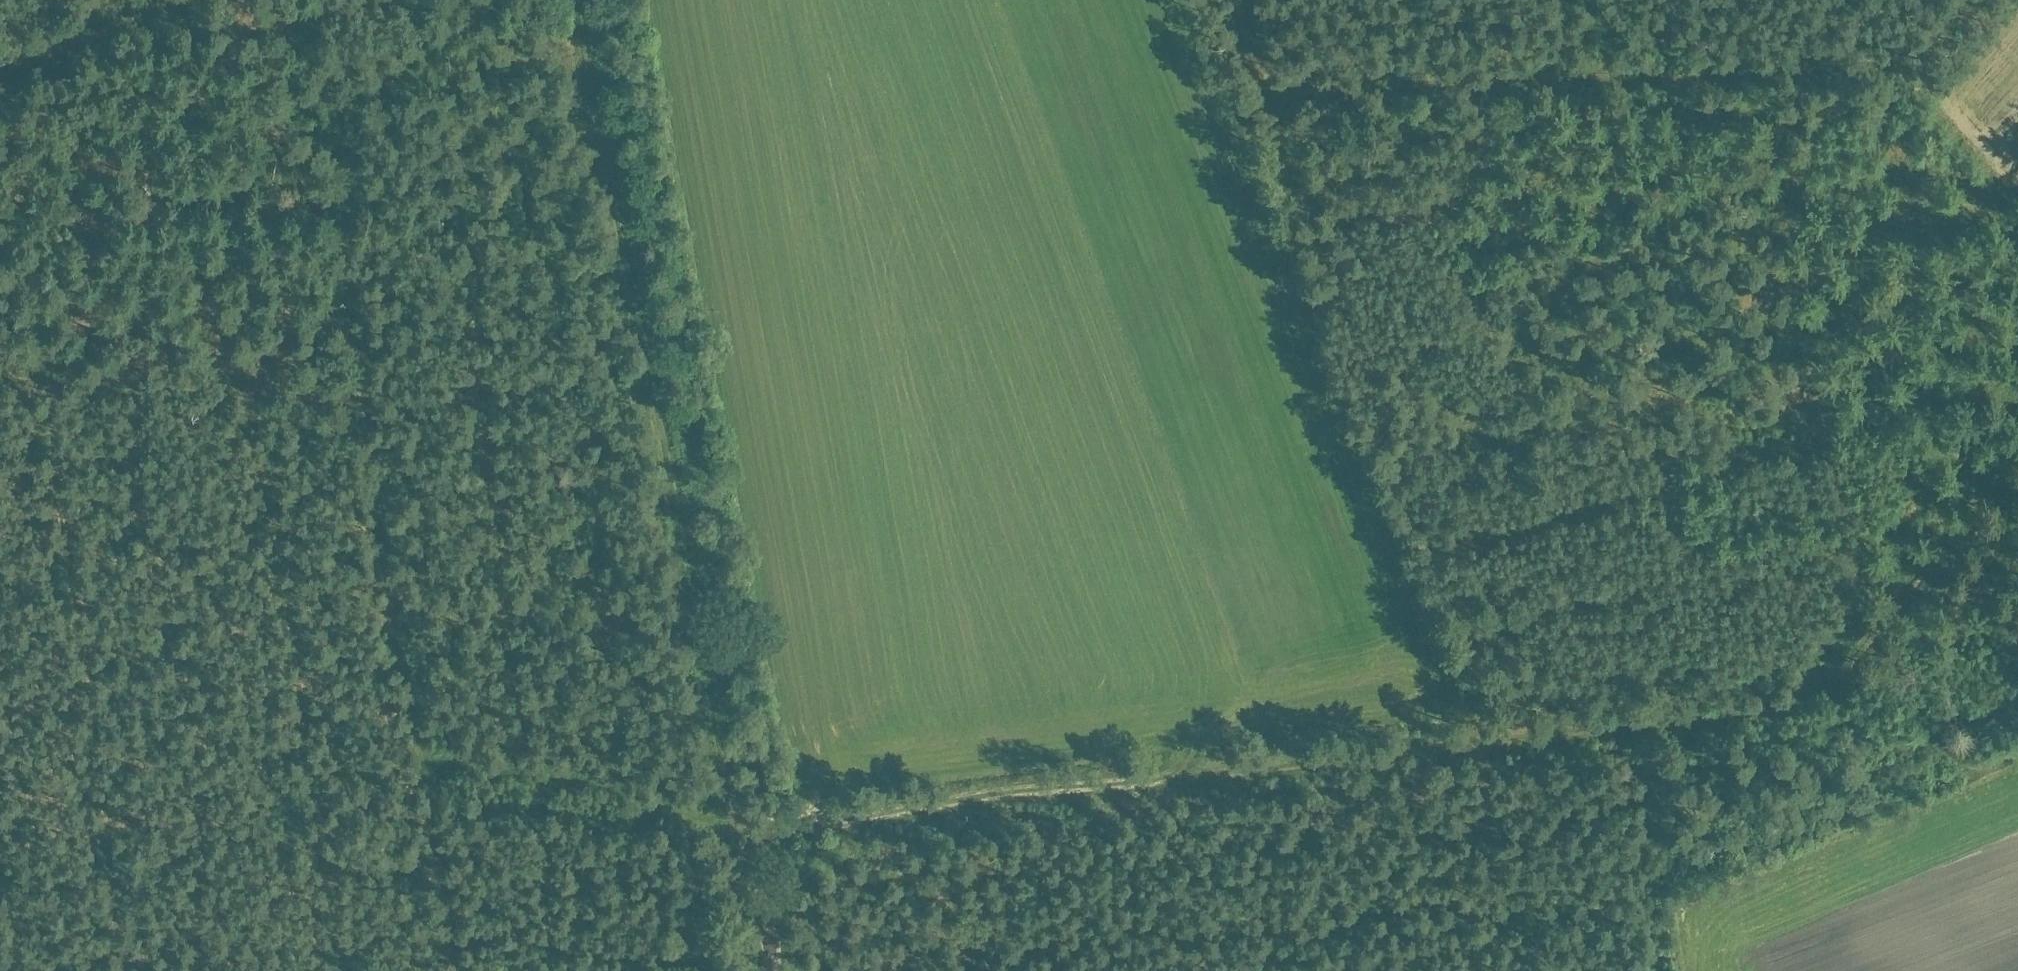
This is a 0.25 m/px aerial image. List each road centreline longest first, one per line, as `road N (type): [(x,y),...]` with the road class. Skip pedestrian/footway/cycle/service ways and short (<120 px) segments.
road 1 (track): [(744,831),(1670,721),(1817,687),(2017,424)]
road 2 (track): [(589,0),(770,970)]
road 3 (track): [(1946,0),(1904,40),(1828,52),(1563,59),(1299,84),(1276,70),(1248,0)]

